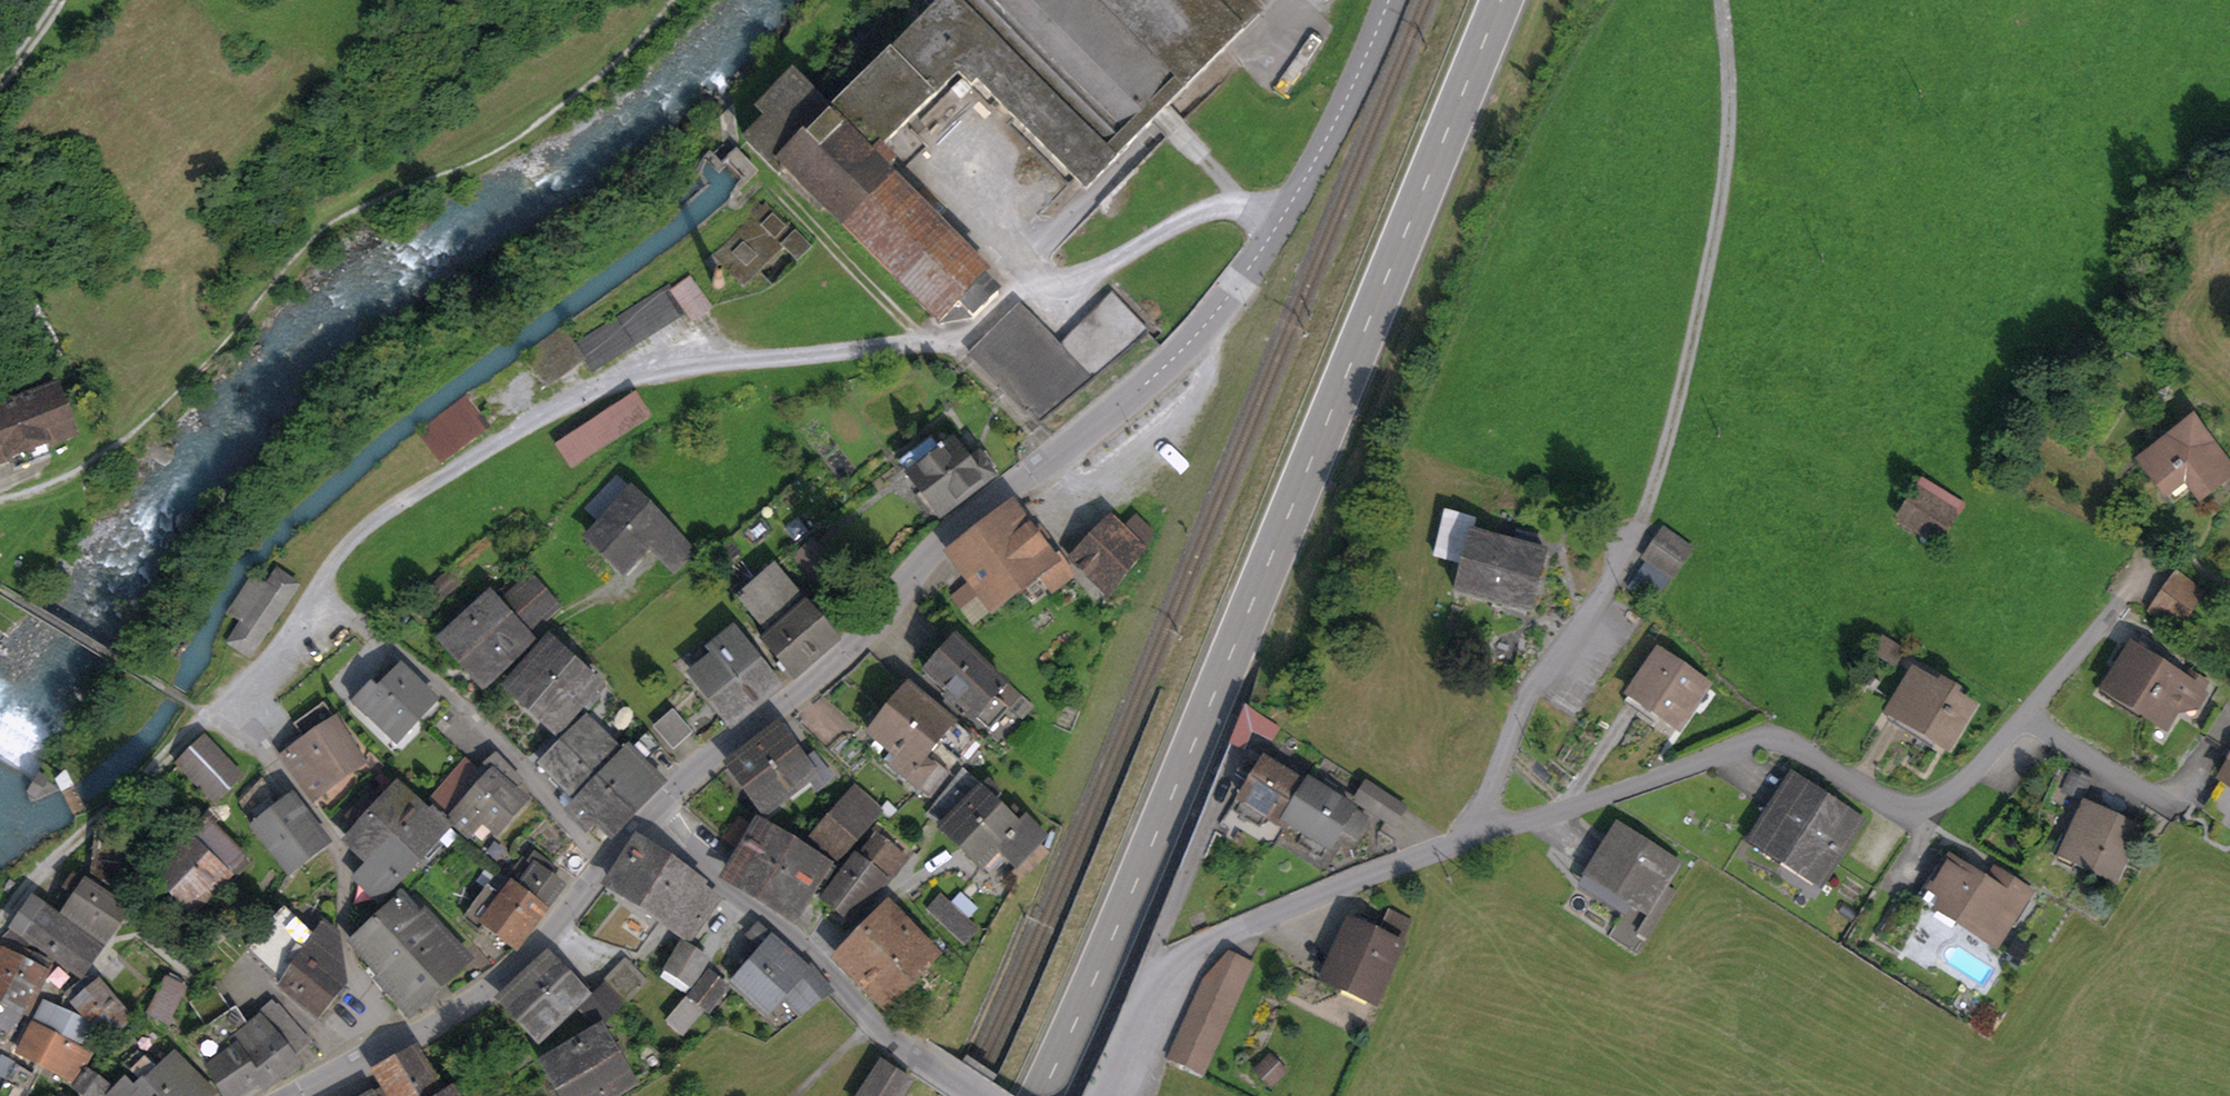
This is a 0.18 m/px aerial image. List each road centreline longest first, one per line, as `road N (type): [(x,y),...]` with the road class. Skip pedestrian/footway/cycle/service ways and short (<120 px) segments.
road 1 (residential): [(607,864),(497,737),(321,588),(337,555),(404,500),(561,408),(625,382),(722,362),(966,336),(1029,290),(1116,261),(1185,220),(1248,206),(1280,222)]
road 2 (primary): [(1500,0),(1041,1095)]
road 3 (tertiary): [(641,822),(699,764),(845,651),(952,530),(1147,381),(1232,291),(1280,222)]
road 4 (residential): [(2022,713),(1955,786),(1909,808),(1881,803),(1787,749),(1757,743),(1475,838)]
road 5 (residential): [(1475,838),(1175,956),(1143,993),(1099,1095)]
road 6 (residential): [(641,822),(818,962),(872,1024),(976,1095)]
road 7 (residential): [(408,1037),(355,980),(335,842),(269,760),(212,717)]
road 8 (residential): [(1640,521),(1525,704),(1475,838)]
road 9 (tertiary): [(408,1037),(516,968),(607,864)]
road 10 (tertiary): [(1280,222),(1339,116),(1389,0)]
road 11 (residential): [(2176,810),(2022,713)]
road 12 (residential): [(2122,602),(2022,713)]
road 13 (tertiary): [(291,1095),(408,1037)]

